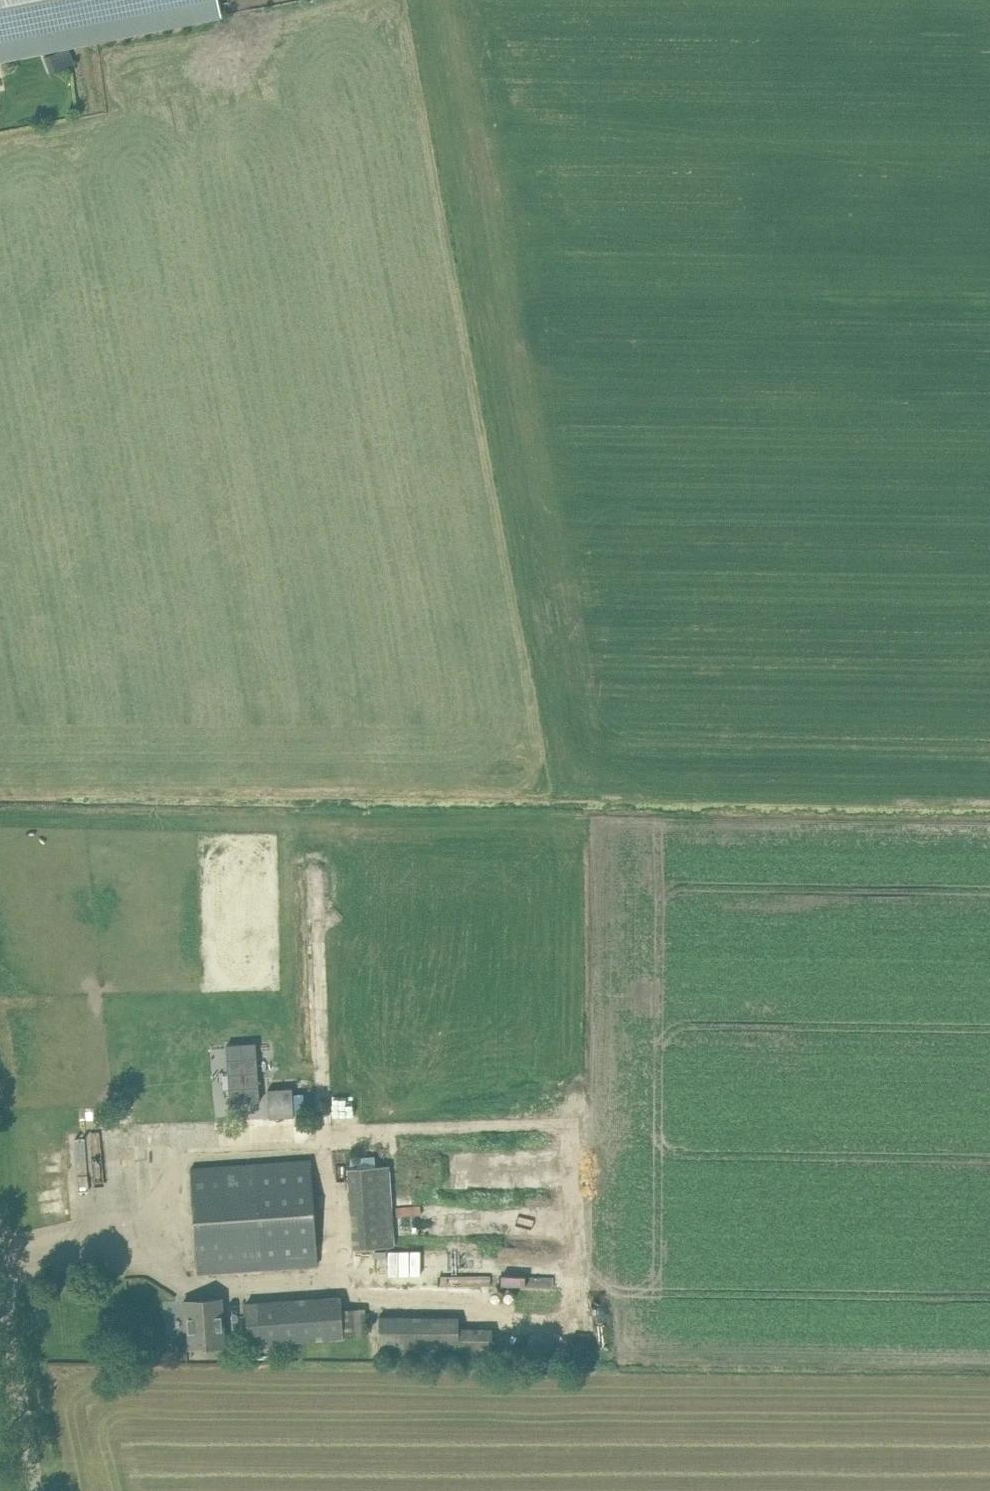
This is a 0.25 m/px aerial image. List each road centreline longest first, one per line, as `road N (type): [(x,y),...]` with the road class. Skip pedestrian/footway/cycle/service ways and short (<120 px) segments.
road 1 (unclassified): [(45,1490),(0,1267)]

